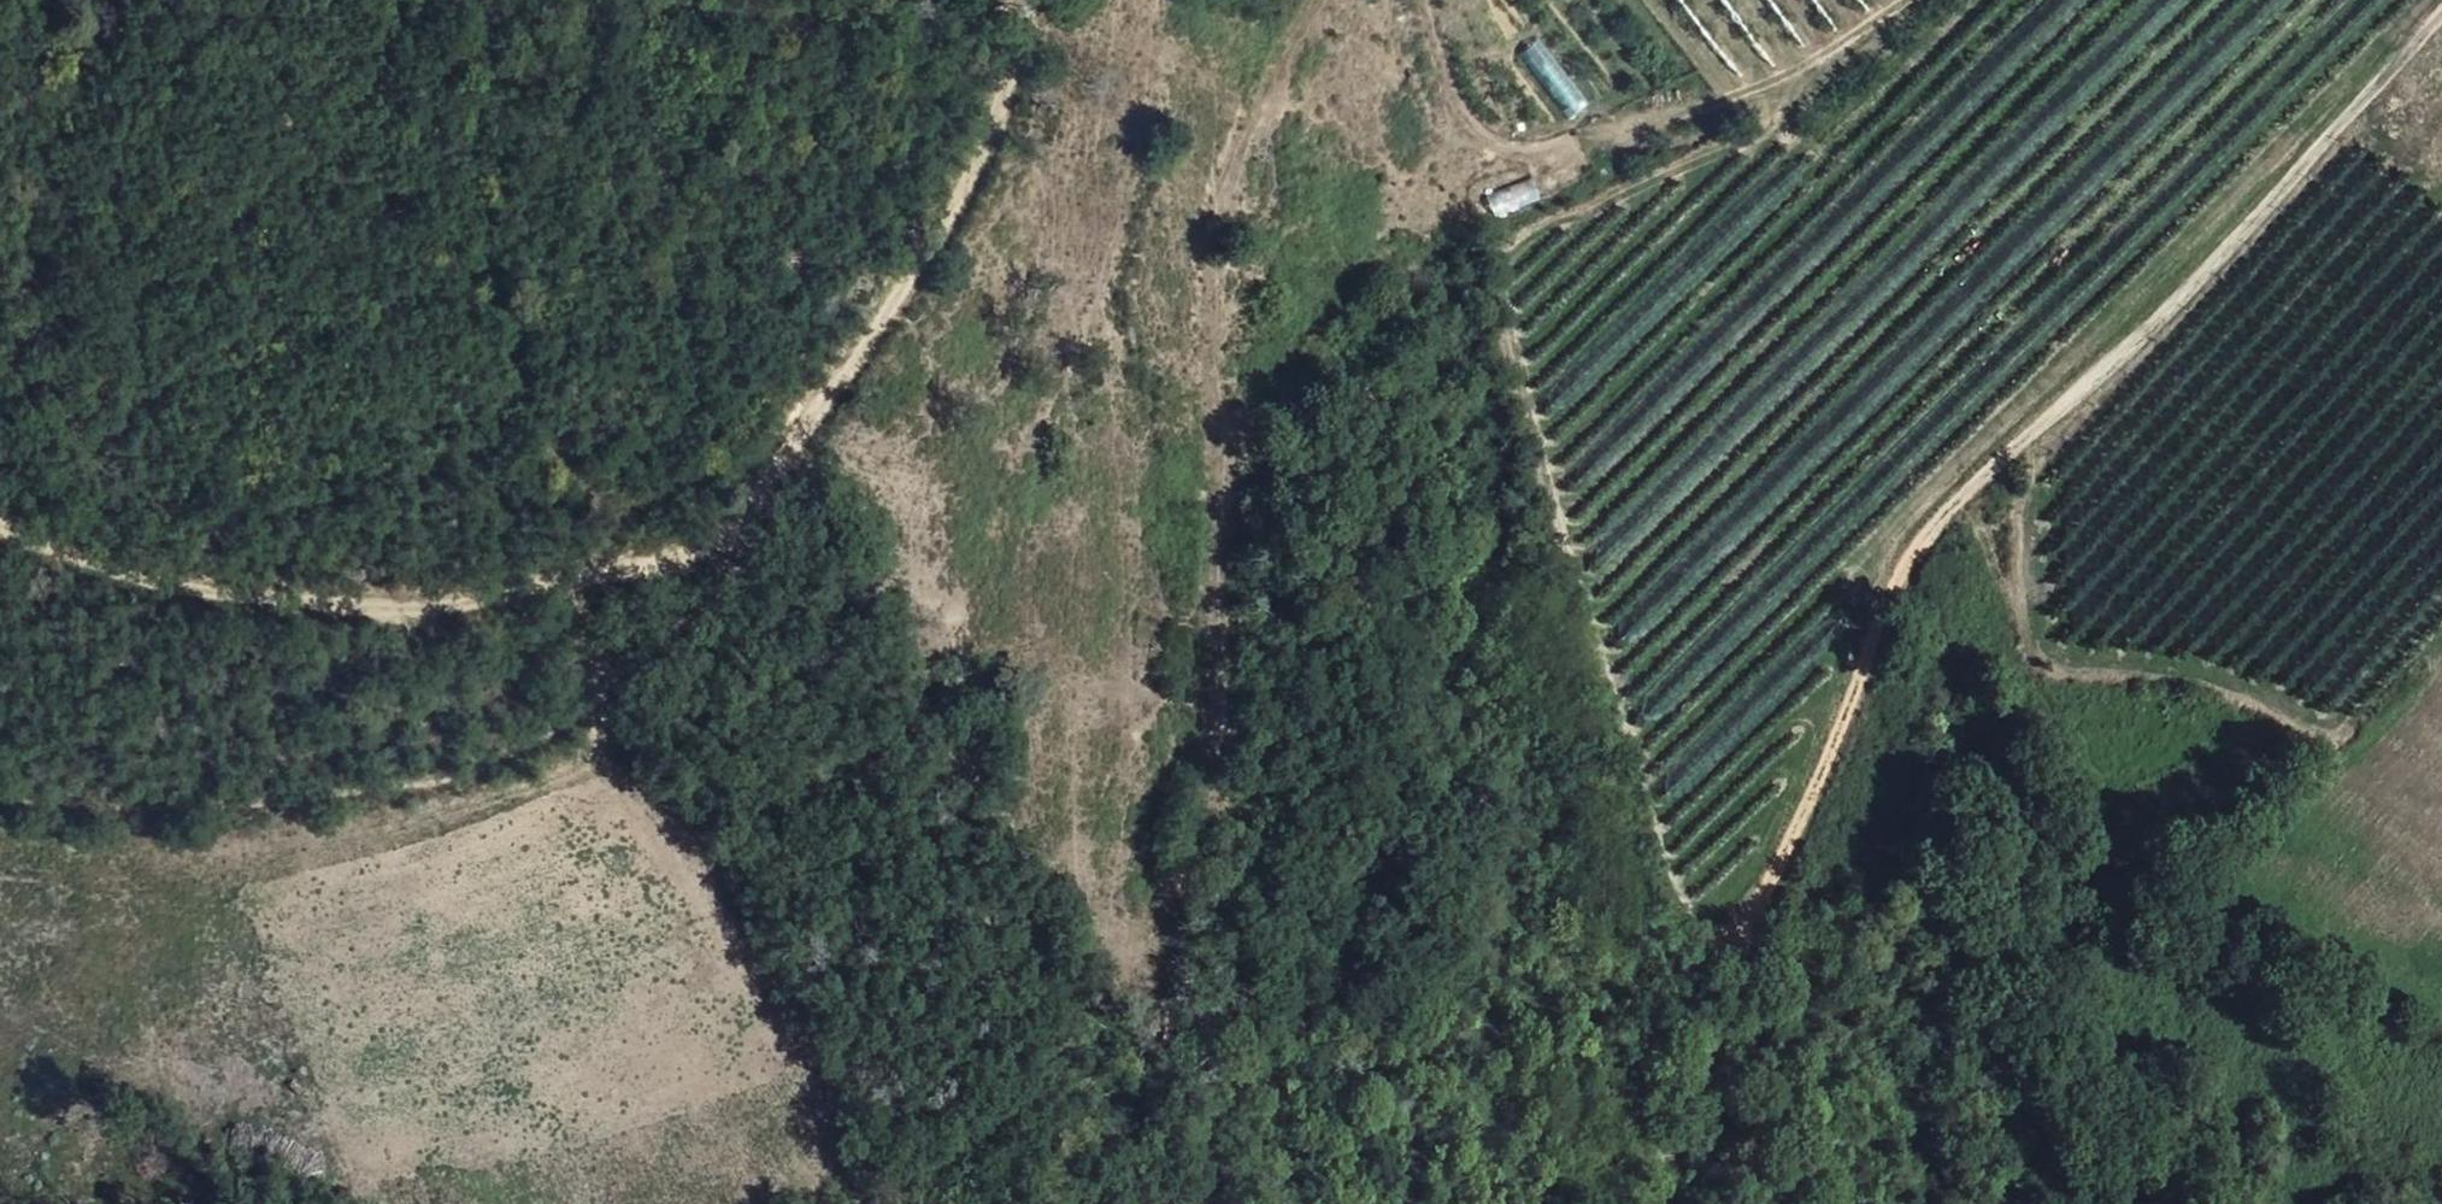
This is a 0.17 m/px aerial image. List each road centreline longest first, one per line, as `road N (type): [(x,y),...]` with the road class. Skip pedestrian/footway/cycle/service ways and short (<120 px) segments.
road 1 (track): [(1661,1203),(1743,947),(1914,538),(2127,355),(2441,14)]
road 2 (track): [(1054,0),(1040,52),(968,189),(883,296),(803,430),(746,497),(686,541),(461,609),(348,621),(211,605),(0,549)]
road 3 (track): [(746,497),(712,598),(598,688),(558,734),(460,775),(174,810),(0,802)]
road 4 (track): [(1901,0),(1752,91),(1607,131)]

